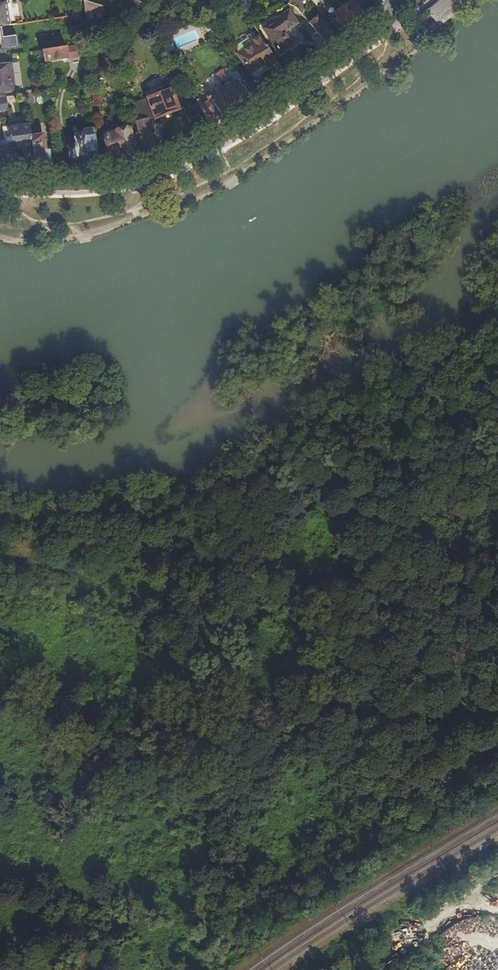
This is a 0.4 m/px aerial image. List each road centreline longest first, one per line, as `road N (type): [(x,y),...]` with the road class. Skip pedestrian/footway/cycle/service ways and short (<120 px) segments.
road 1 (residential): [(0,182),(118,179),(199,150),(379,23),(394,0)]
road 2 (track): [(497,783),(202,969)]

